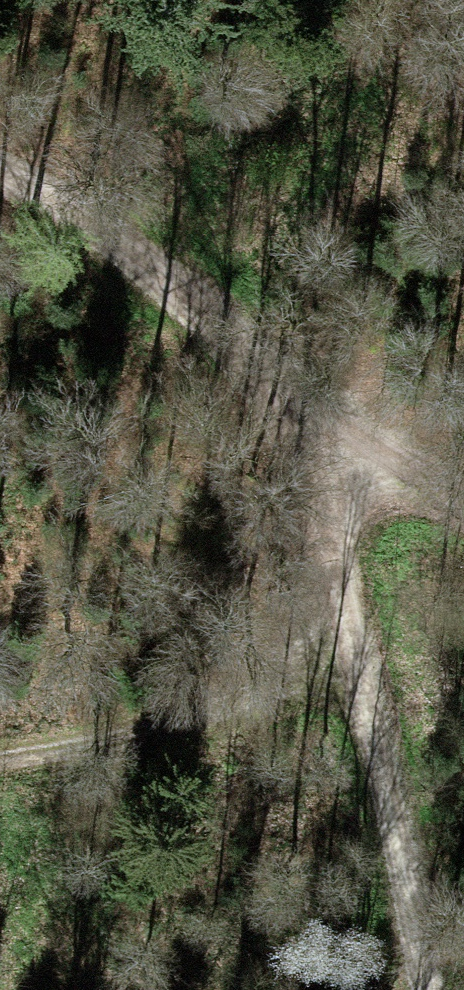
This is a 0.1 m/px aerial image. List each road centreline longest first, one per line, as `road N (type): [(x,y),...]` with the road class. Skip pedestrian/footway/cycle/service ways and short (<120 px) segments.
road 1 (track): [(419,989),(303,400),(175,281),(84,216),(0,170)]
road 2 (track): [(343,604),(276,695),(176,743),(0,767)]
road 3 (track): [(303,400),(463,493)]

